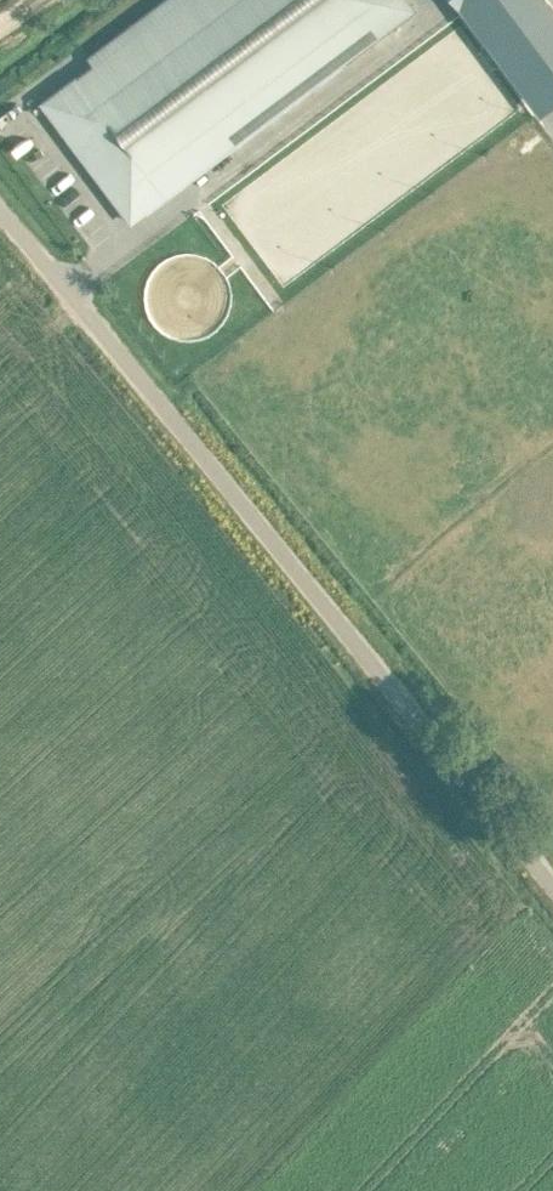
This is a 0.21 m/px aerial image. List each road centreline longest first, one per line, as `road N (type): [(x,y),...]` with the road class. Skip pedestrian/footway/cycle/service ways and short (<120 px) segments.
road 1 (unclassified): [(552,892),(333,602),(108,332),(0,221)]

